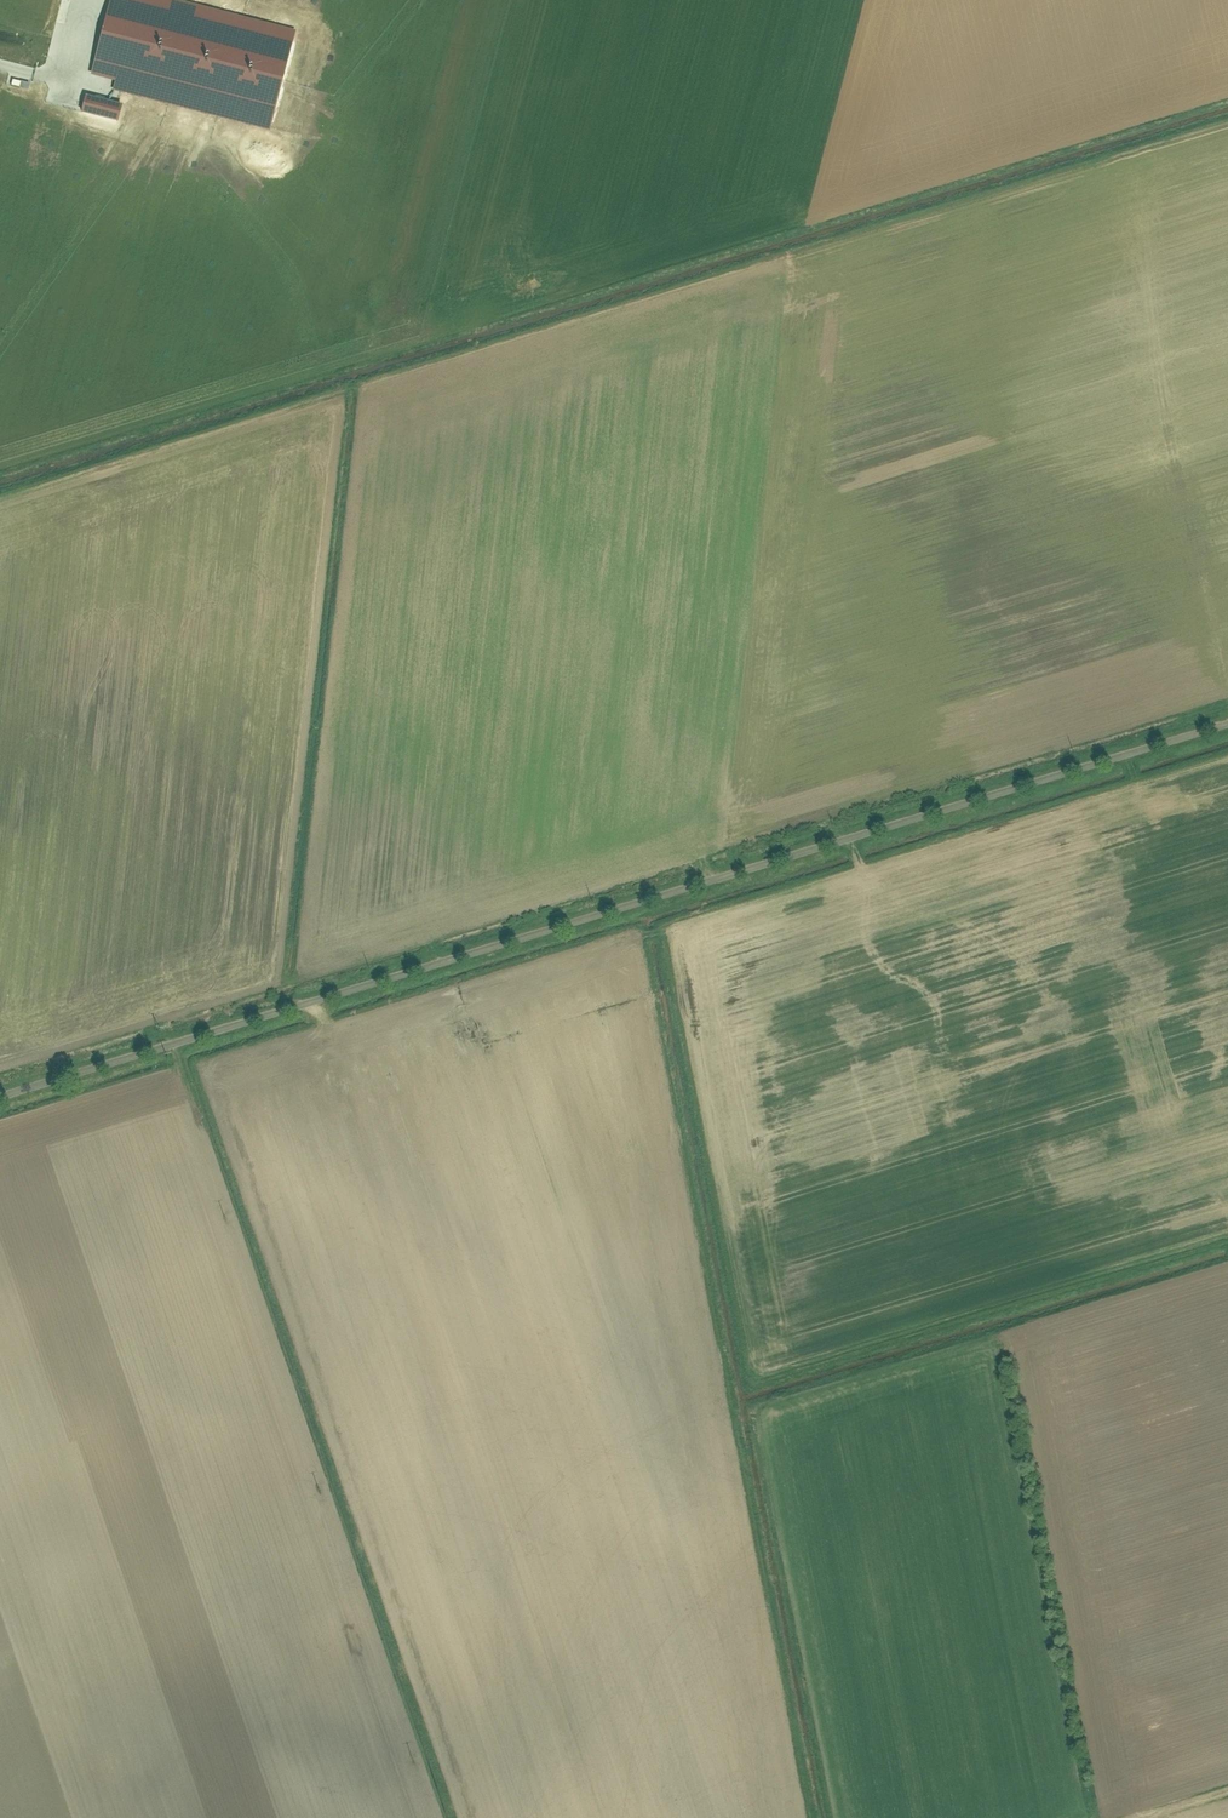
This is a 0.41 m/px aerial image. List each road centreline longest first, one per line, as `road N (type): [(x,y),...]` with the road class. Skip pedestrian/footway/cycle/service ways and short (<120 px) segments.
road 1 (unclassified): [(0,1098),(1227,725)]
road 2 (track): [(1107,1817),(1227,1782)]

